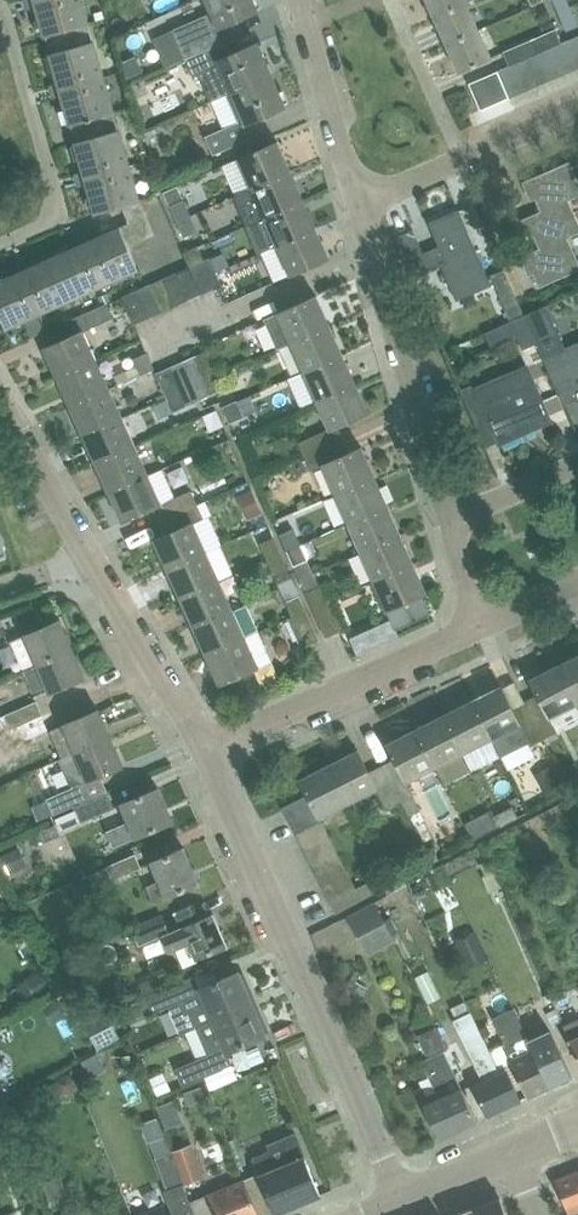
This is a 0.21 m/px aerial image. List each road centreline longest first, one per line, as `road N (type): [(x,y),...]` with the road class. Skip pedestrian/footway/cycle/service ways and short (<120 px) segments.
road 1 (residential): [(402,1196),(208,752)]
road 2 (residential): [(455,521),(357,203)]
road 3 (residential): [(208,752),(478,635)]
road 4 (residential): [(357,203),(577,109)]
road 5 (residential): [(208,752),(90,557)]
road 6 (residential): [(357,203),(299,0)]
road 7 (residential): [(90,557),(0,406)]
road 8 (residential): [(455,521),(577,466)]
road 9 (tertiary): [(402,1196),(519,1150)]

